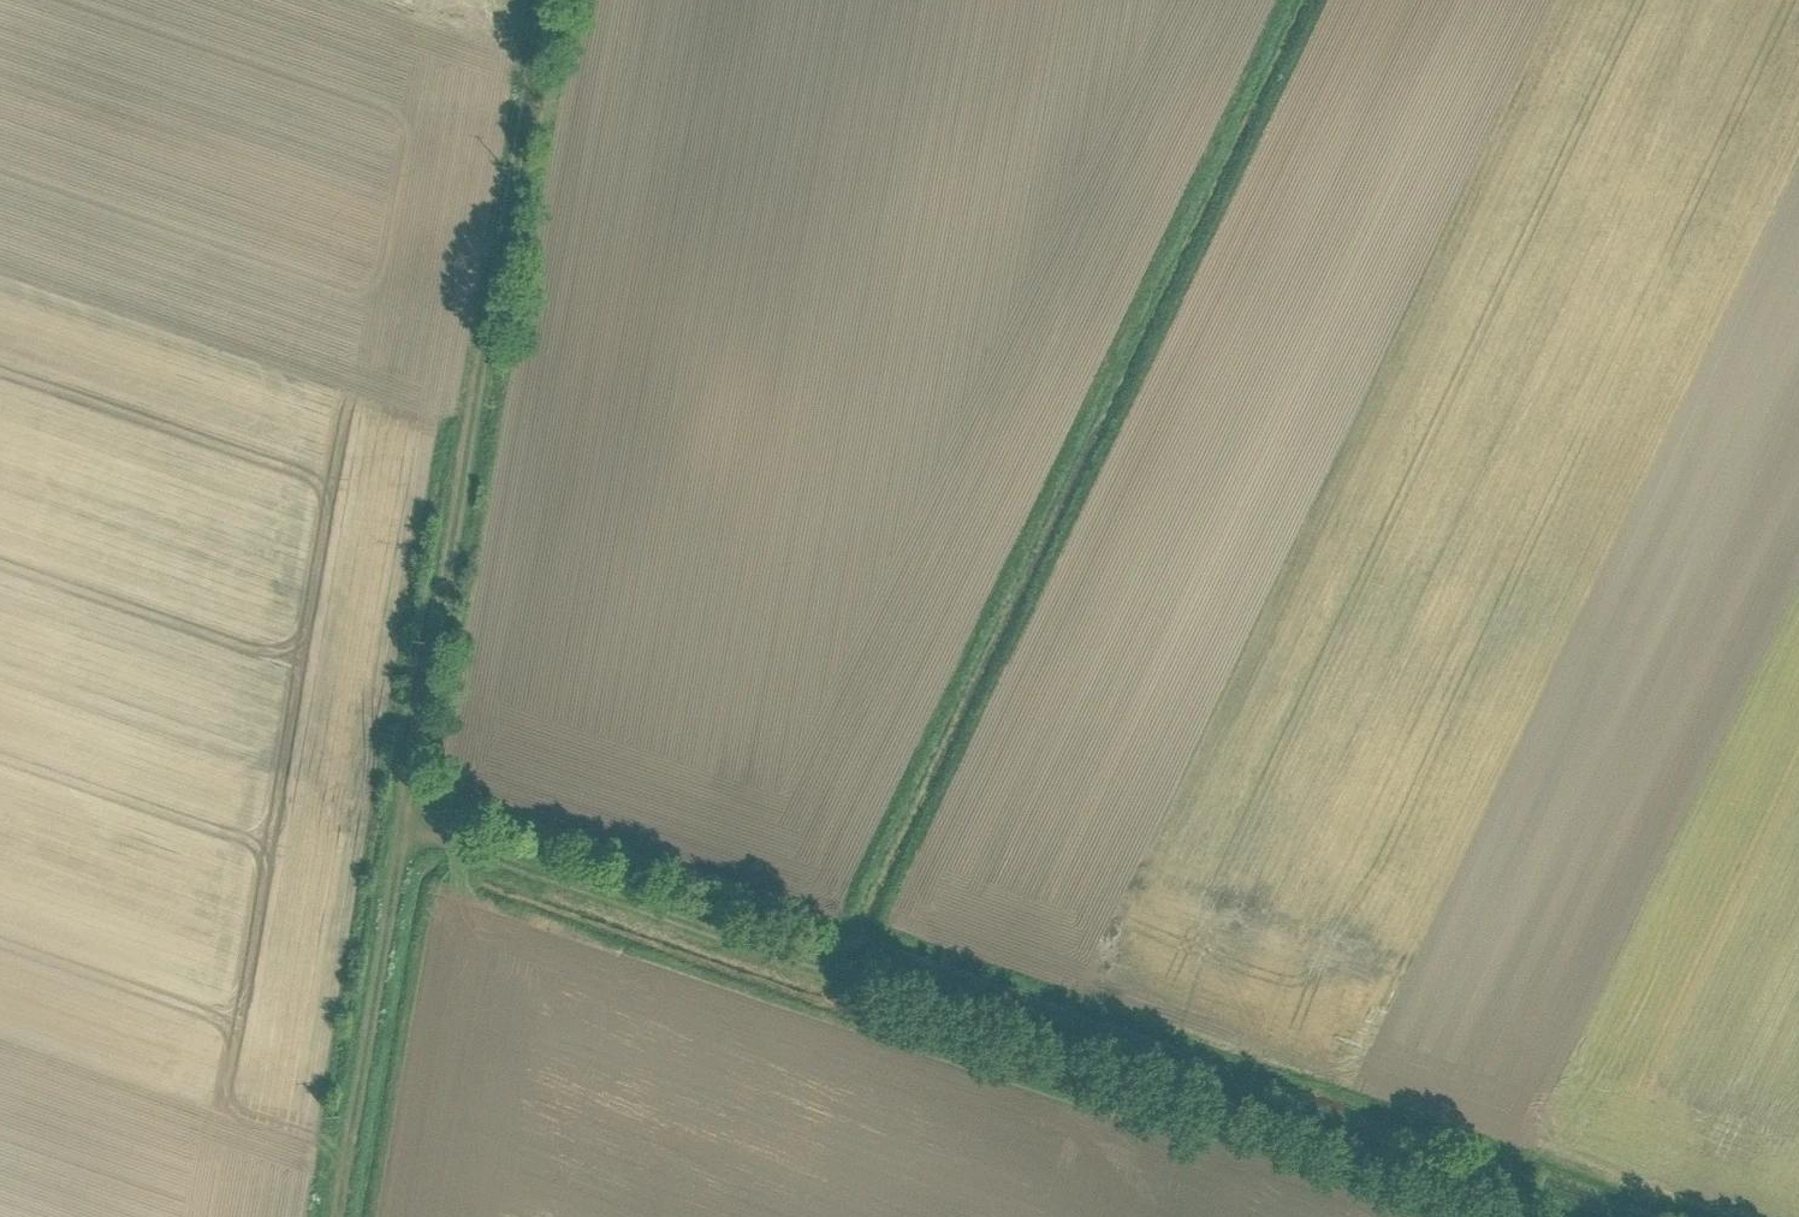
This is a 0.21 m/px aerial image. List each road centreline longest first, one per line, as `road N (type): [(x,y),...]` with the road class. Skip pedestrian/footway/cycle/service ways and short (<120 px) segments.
road 1 (track): [(381,812),(1557,1216)]
road 2 (track): [(310,1216),(526,0)]

